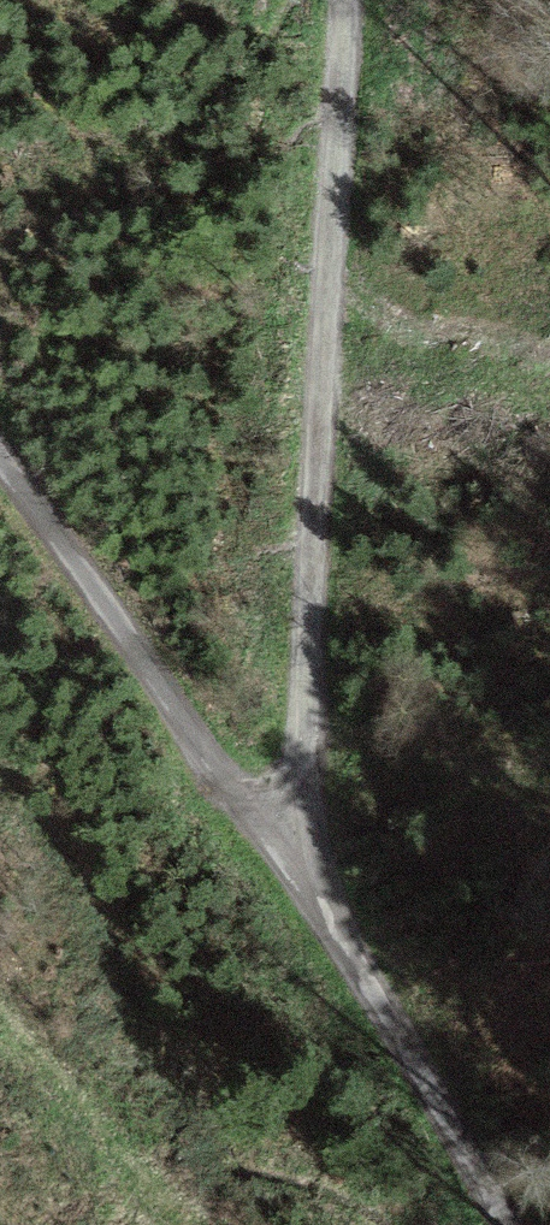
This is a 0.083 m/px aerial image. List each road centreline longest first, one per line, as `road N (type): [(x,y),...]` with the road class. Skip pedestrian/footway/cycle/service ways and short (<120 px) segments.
road 1 (track): [(340,0),(295,860),(515,1224)]
road 2 (track): [(295,860),(0,434)]

